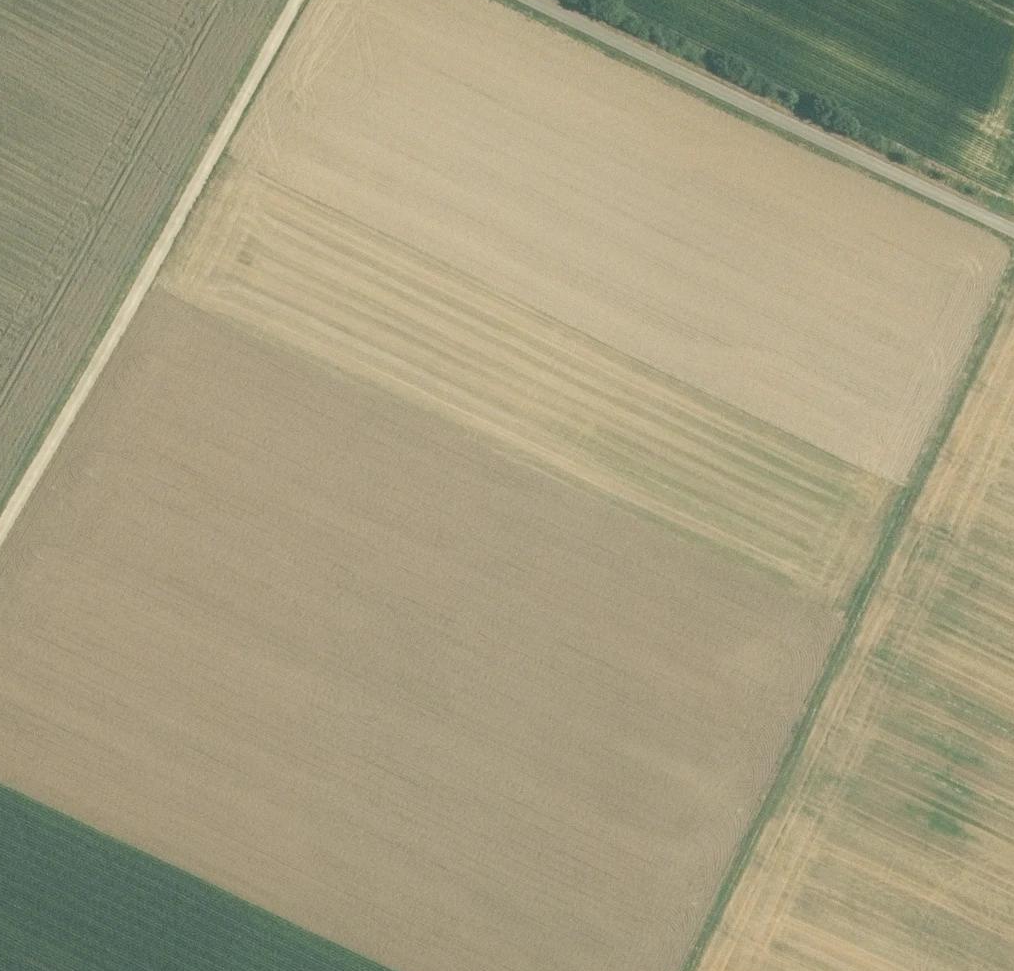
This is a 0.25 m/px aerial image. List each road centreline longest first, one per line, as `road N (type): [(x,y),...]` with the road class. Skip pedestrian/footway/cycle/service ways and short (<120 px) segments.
road 1 (track): [(1013,267),(681,970)]
road 2 (track): [(0,527),(296,0)]
road 3 (track): [(531,0),(1013,229)]

